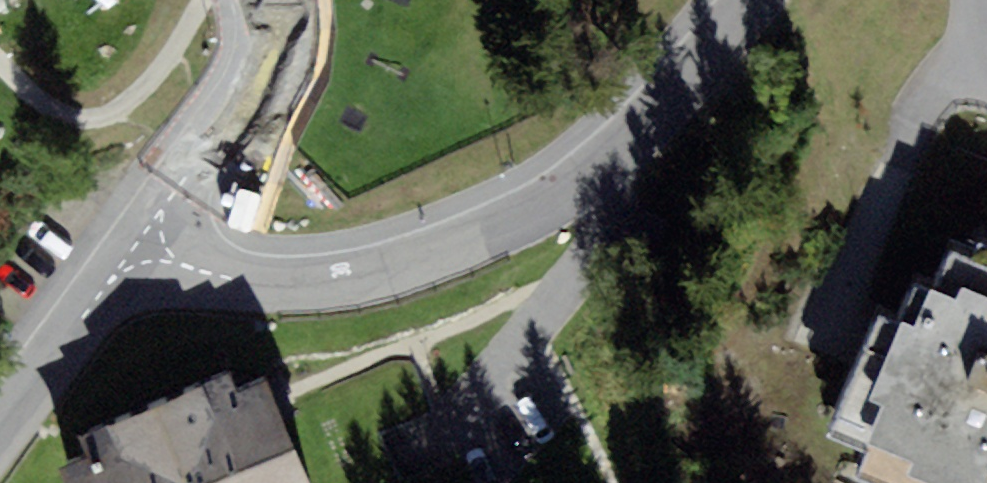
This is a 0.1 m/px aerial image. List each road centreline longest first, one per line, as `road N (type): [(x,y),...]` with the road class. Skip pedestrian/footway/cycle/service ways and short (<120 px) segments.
road 1 (residential): [(750,0),(613,159),(512,226),(446,255),(379,278),(285,287),(131,249)]
road 2 (residential): [(249,0),(261,38),(234,105),(131,249)]
road 3 (residential): [(131,249),(0,424)]

